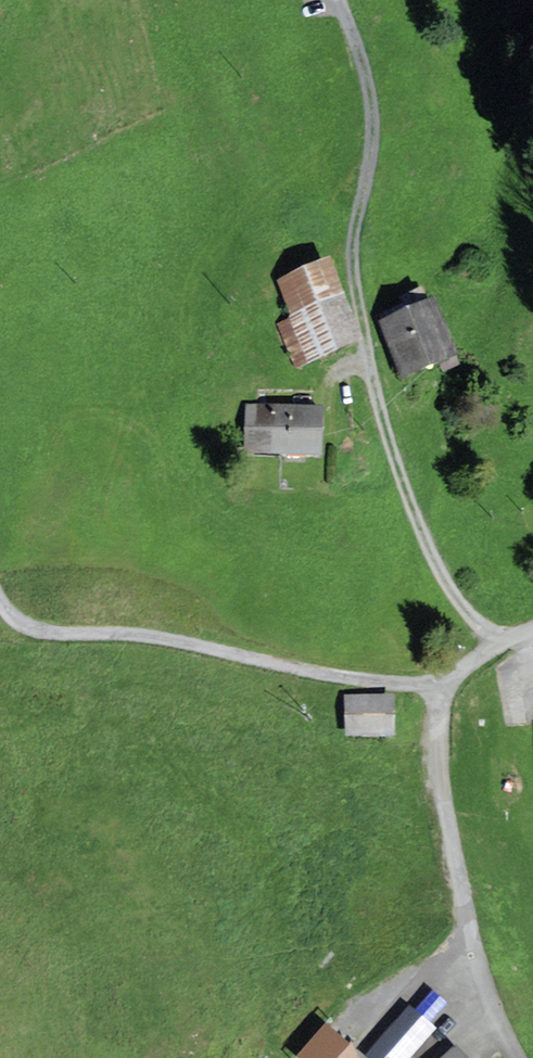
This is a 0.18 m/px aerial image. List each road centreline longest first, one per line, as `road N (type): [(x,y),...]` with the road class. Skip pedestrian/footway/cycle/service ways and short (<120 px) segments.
road 1 (residential): [(444,678),(376,682),(161,639),(40,630),(0,605)]
road 2 (residential): [(515,1057),(470,937),(442,805),(444,678)]
road 3 (track): [(340,0),(372,109),(352,252),(371,374)]
road 4 (track): [(334,379),(359,369),(371,374),(430,556),(495,651)]

